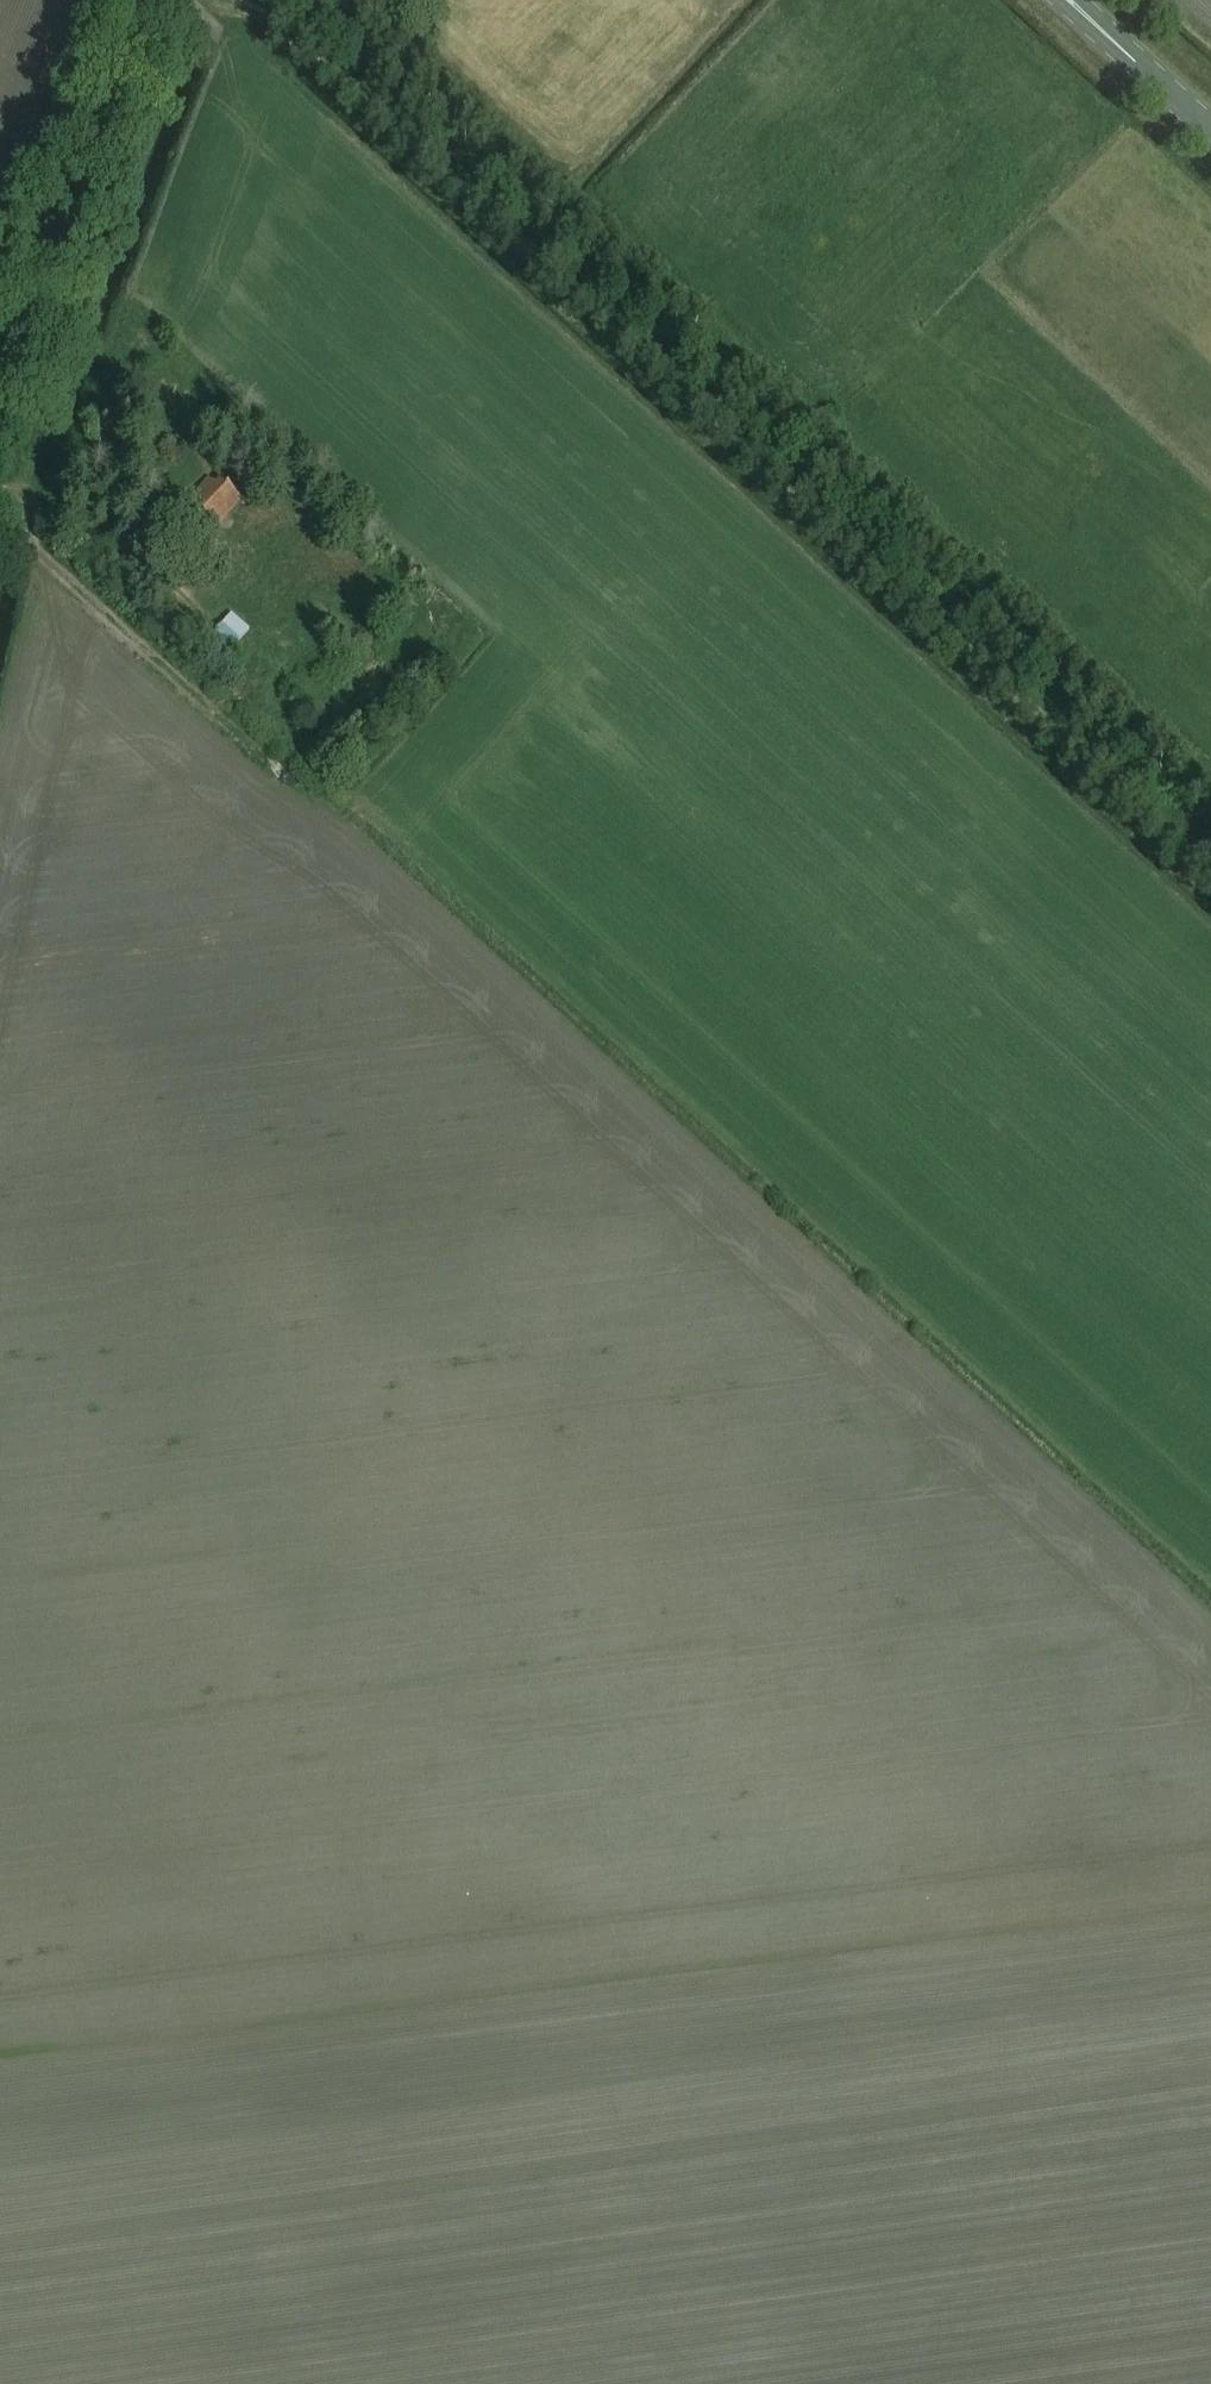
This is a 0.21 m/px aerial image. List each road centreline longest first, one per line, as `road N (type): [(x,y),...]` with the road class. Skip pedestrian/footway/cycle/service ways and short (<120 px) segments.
road 1 (unclassified): [(0,412),(60,217),(147,0)]
road 2 (secondary): [(1210,130),(1066,0)]

